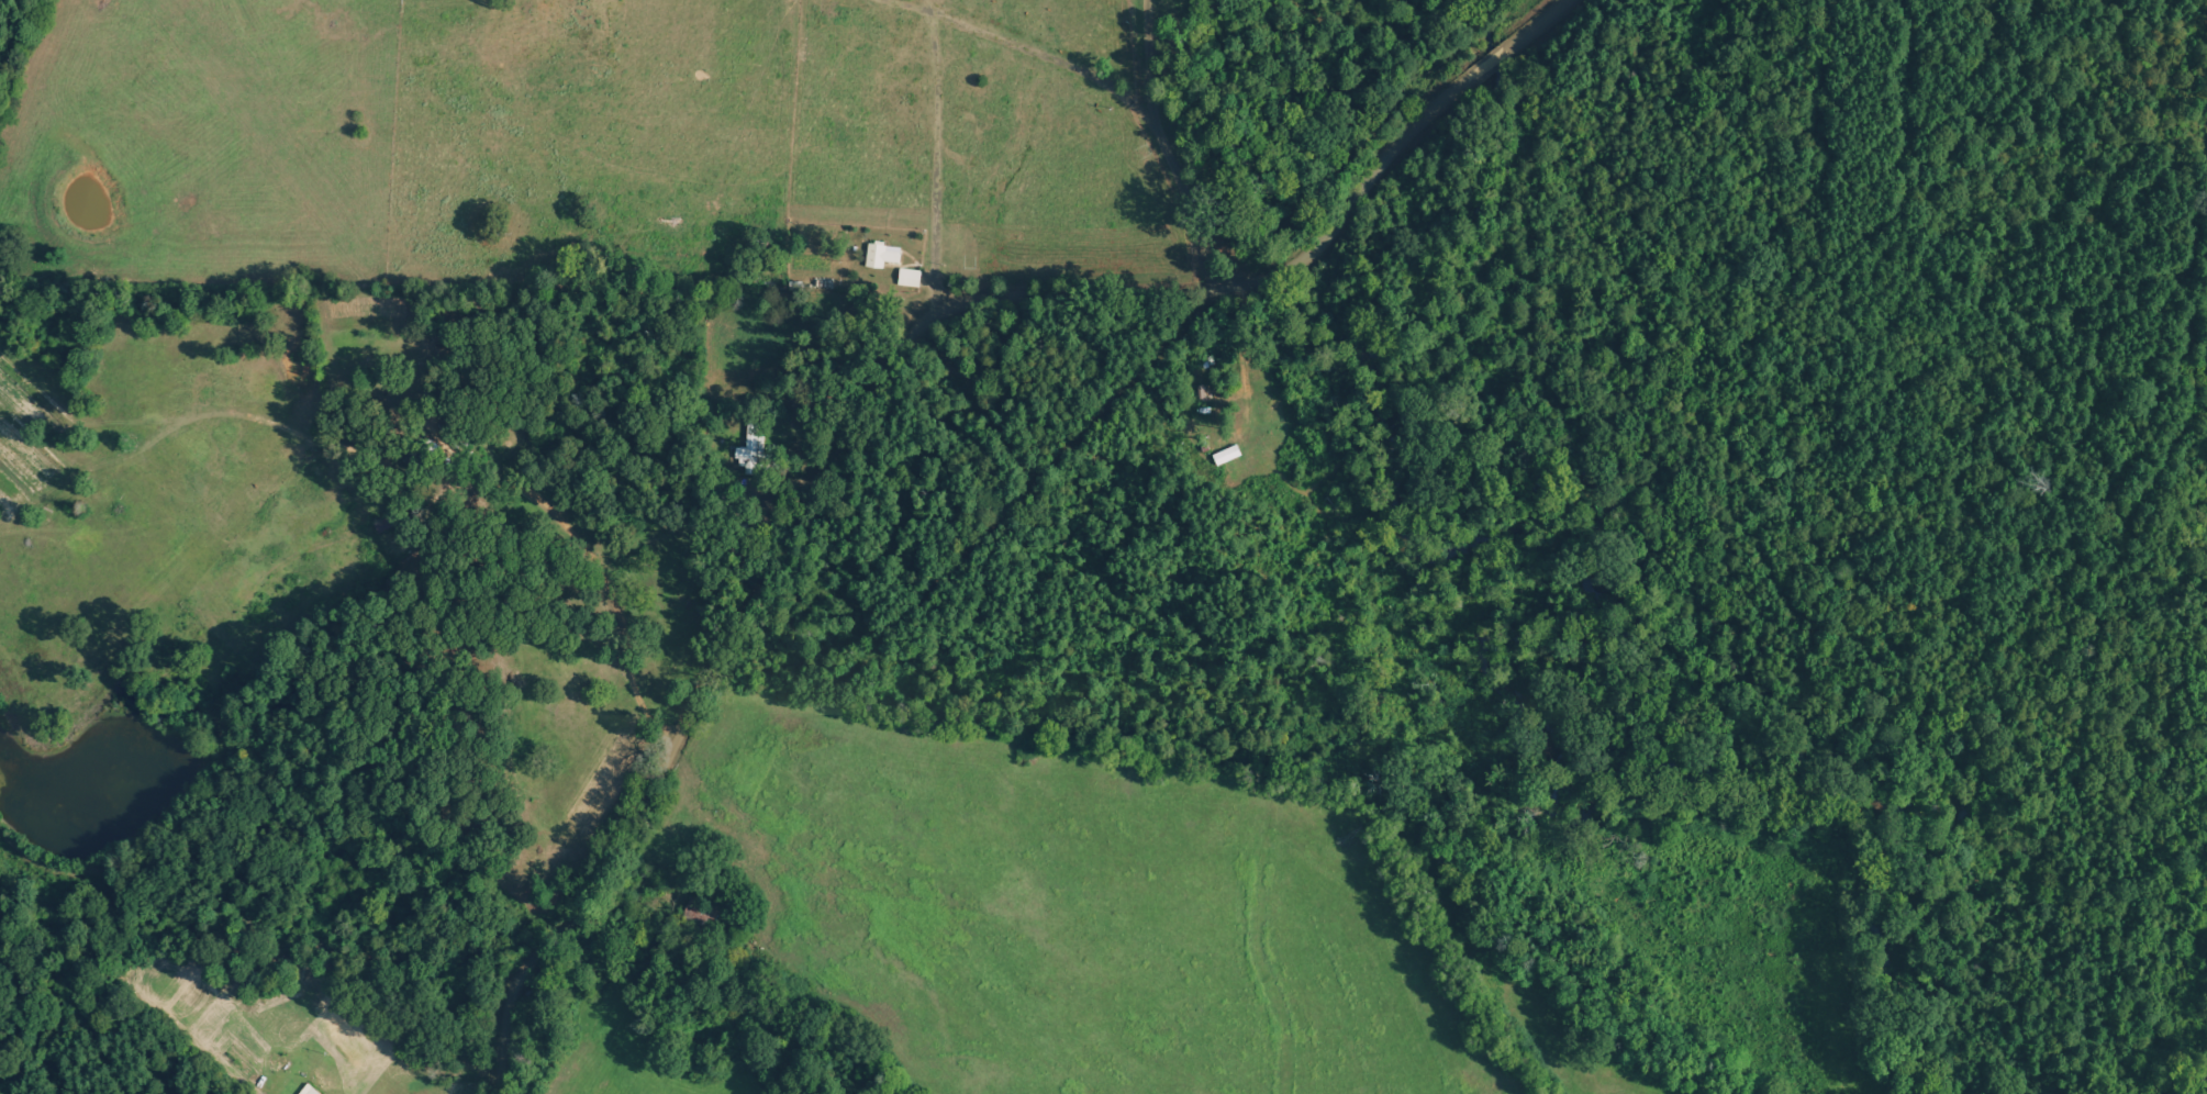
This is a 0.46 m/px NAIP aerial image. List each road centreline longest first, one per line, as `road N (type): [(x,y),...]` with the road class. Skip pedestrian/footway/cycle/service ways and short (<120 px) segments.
road 1 (residential): [(514,1093),(567,955),(682,751),(813,433),(884,361),(967,328),(1224,295),(1290,261),(1494,0)]
road 2 (track): [(632,840),(858,1093)]

